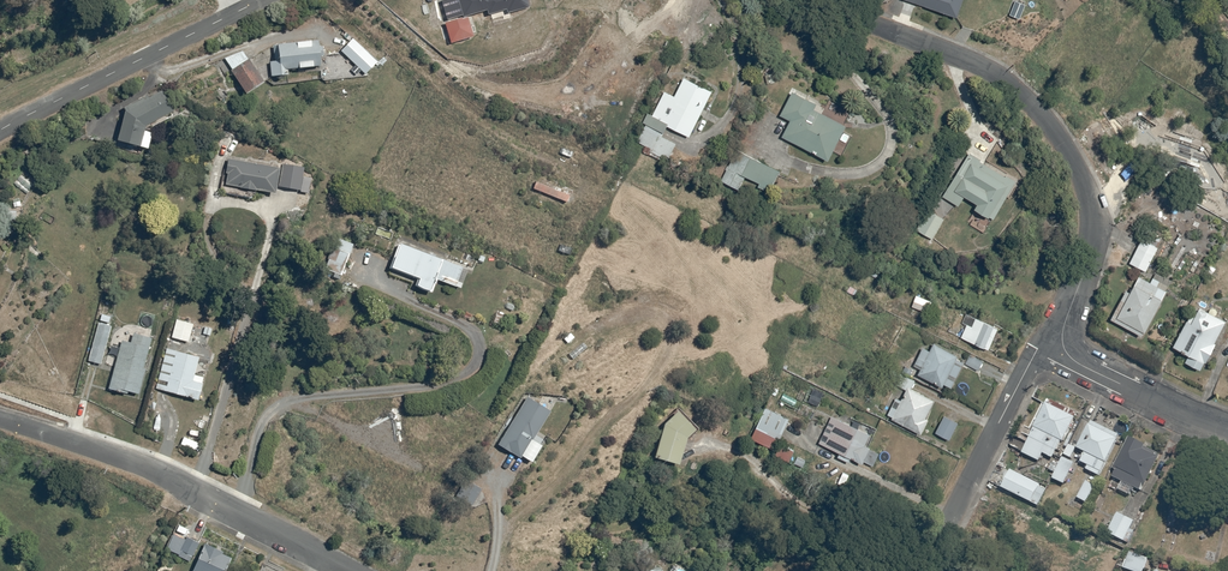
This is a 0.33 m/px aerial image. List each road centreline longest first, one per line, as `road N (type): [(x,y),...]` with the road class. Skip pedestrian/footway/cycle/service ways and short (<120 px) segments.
road 1 (residential): [(817,0),(980,62),(1013,85),(1070,152),(1093,207),(1093,234),(1062,341)]
road 2 (residential): [(358,570),(184,482),(0,419)]
road 3 (residential): [(0,131),(263,0)]
road 4 (residential): [(925,570),(1038,349),(1062,341)]
road 5 (residential): [(1227,429),(1090,370),(1062,341)]

